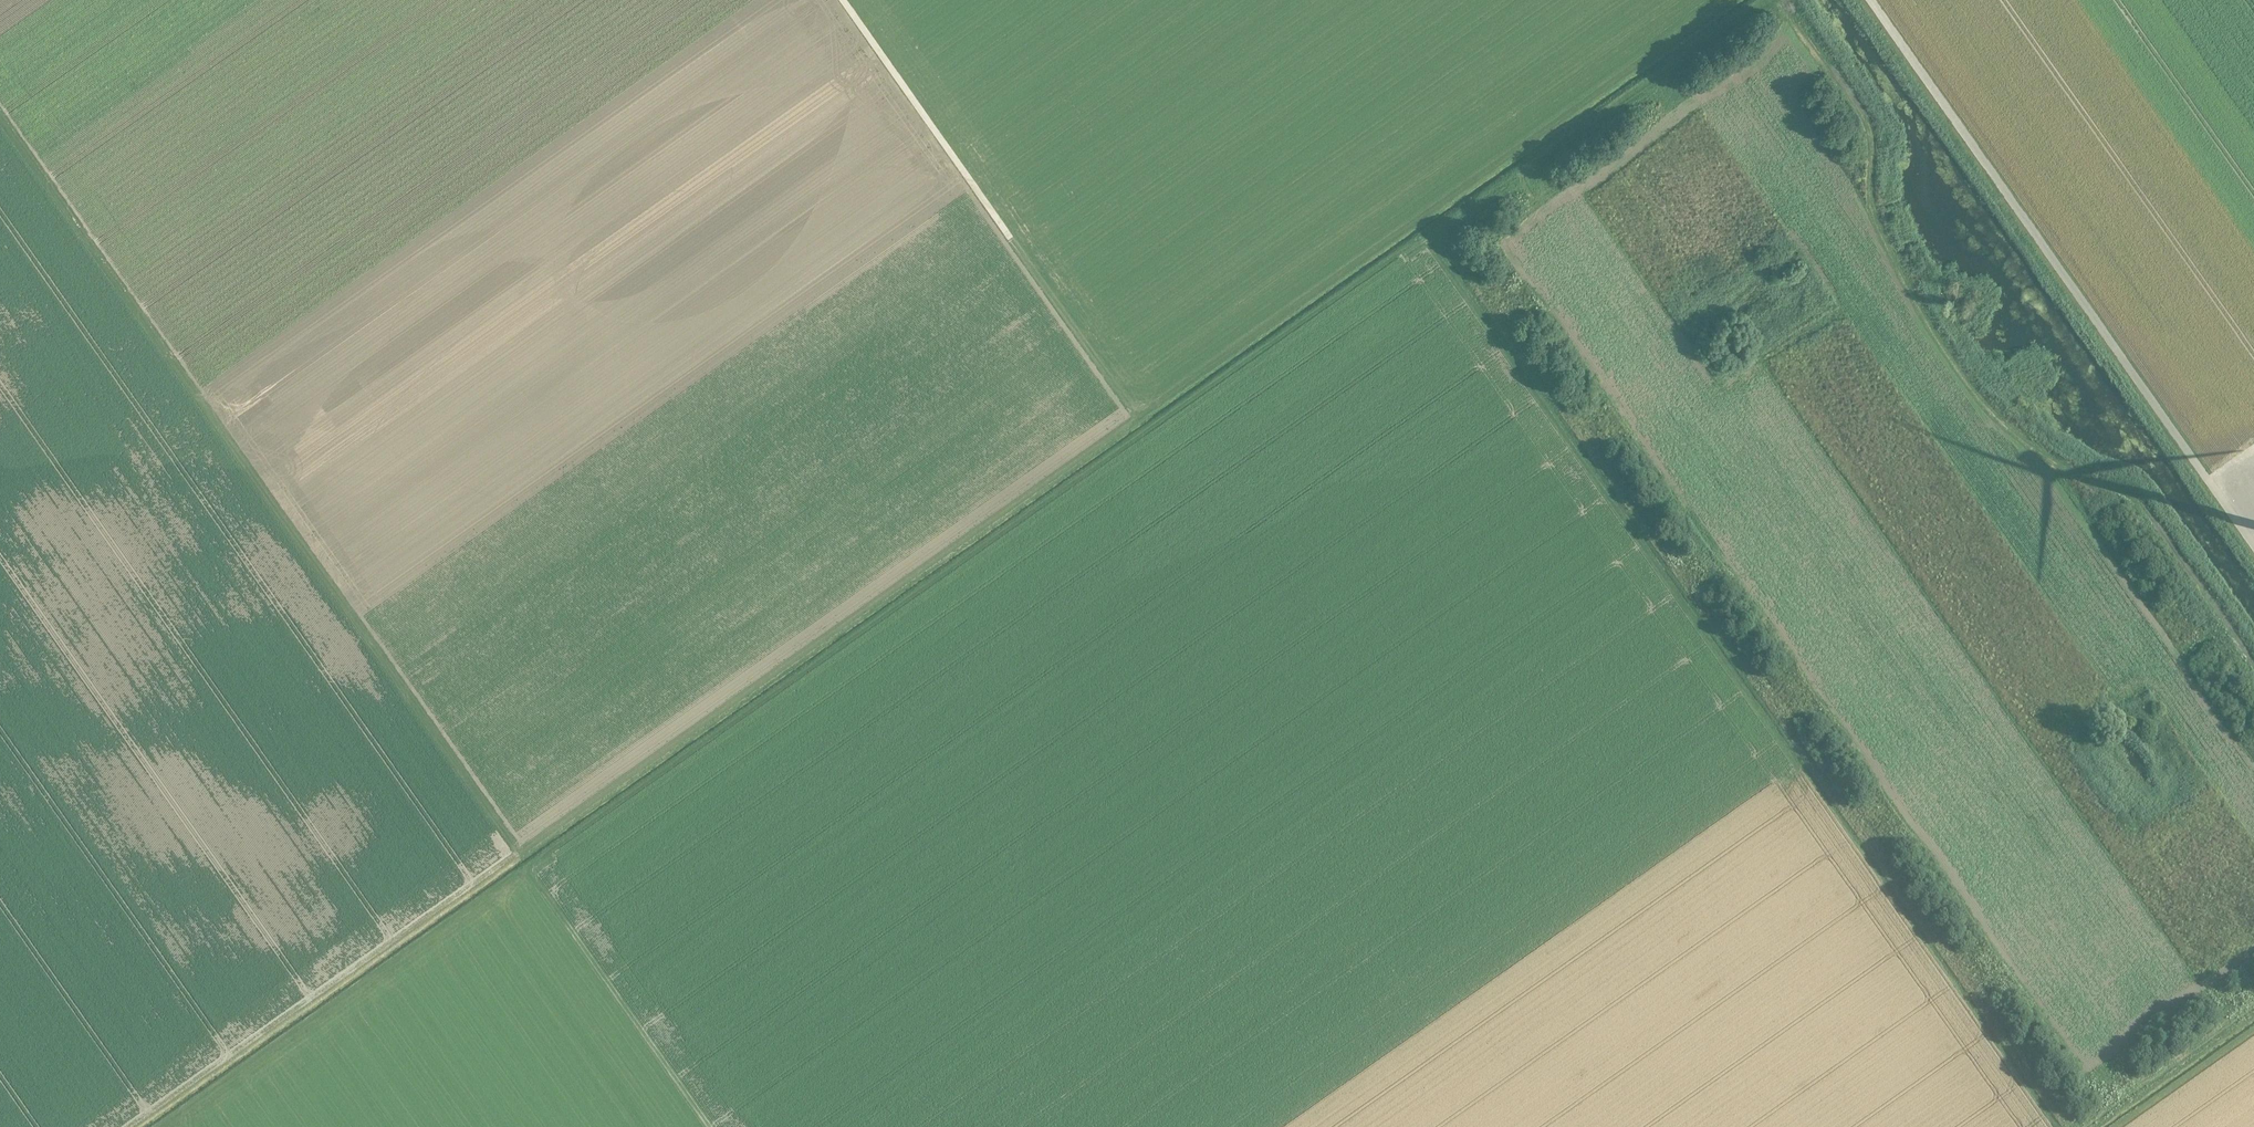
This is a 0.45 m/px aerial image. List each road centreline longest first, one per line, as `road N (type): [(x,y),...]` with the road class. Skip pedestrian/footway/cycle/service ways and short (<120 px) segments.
road 1 (track): [(844,0),(1141,411)]

